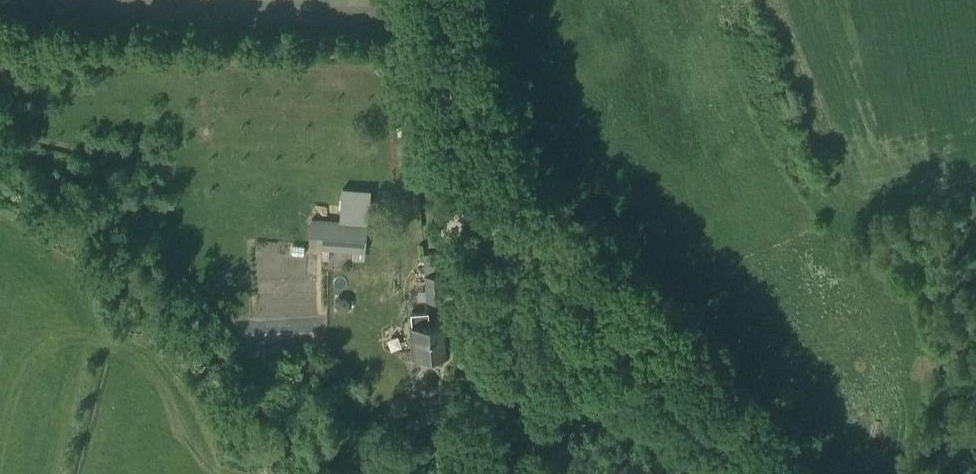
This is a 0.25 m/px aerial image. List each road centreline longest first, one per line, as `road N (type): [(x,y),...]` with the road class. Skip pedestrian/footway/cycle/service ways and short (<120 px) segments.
road 1 (unclassified): [(471,473),(503,358),(503,313),(440,0)]
road 2 (track): [(763,473),(584,274),(482,194)]

